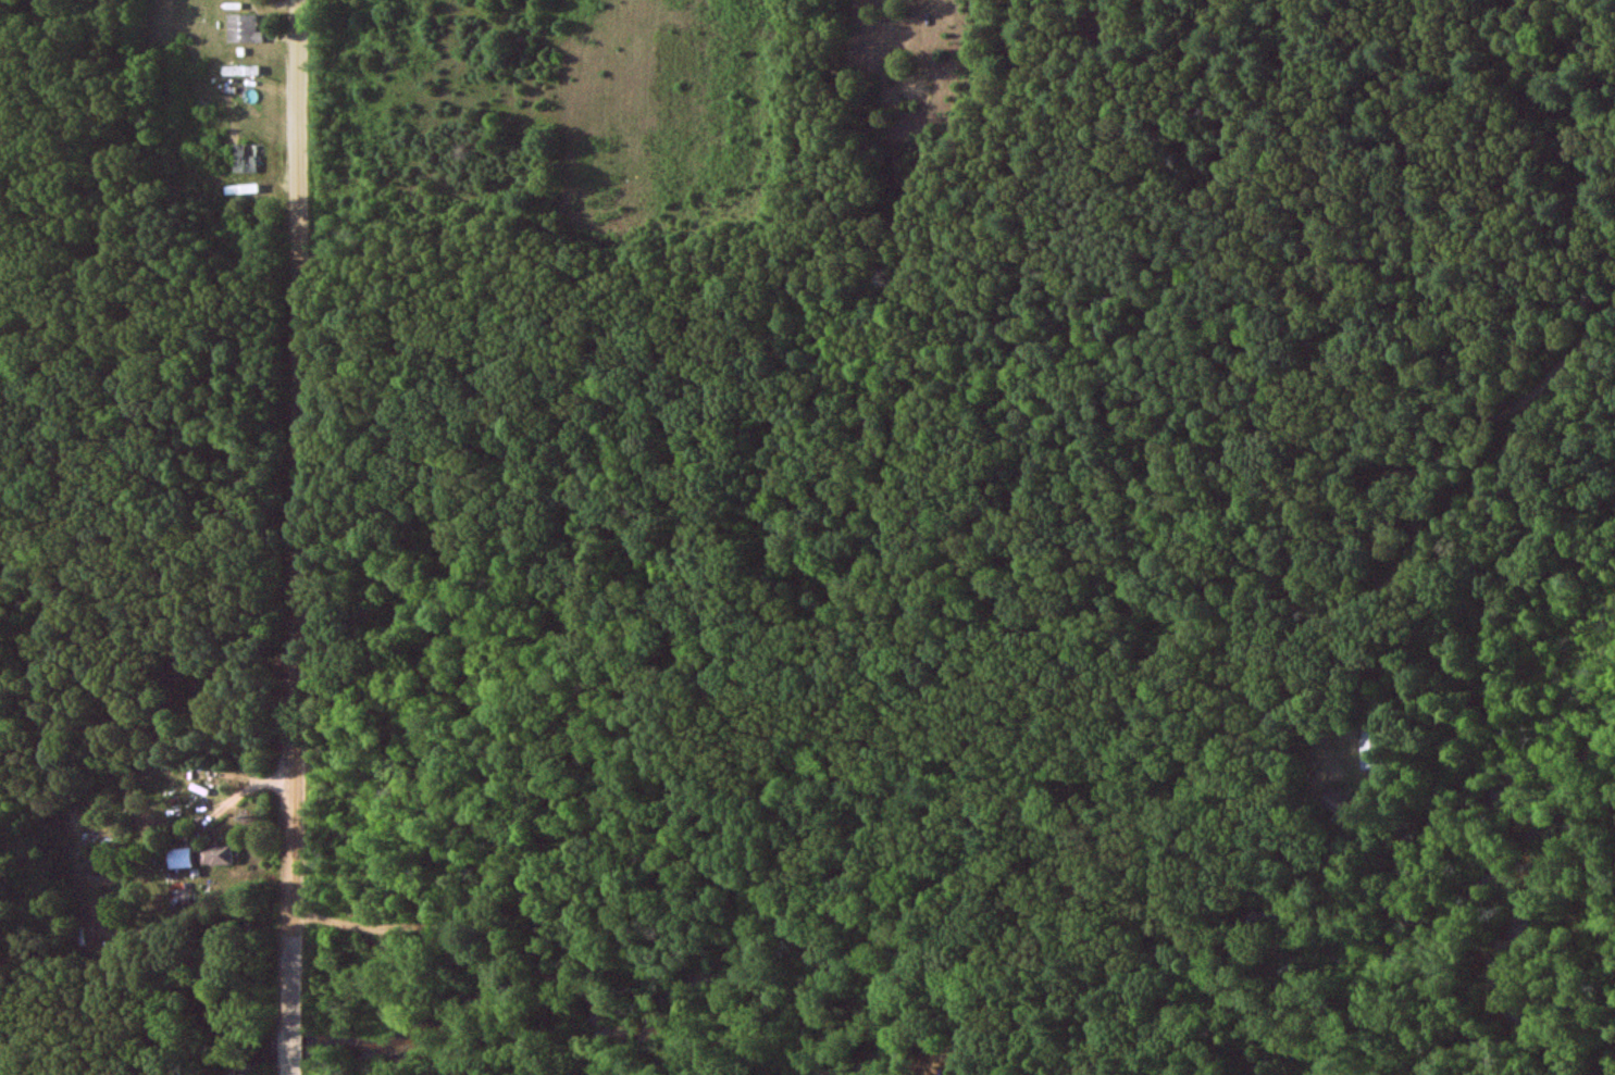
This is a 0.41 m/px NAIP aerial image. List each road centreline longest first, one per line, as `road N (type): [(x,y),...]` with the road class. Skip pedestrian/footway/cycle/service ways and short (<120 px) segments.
road 1 (residential): [(291,1074),(296,0)]

